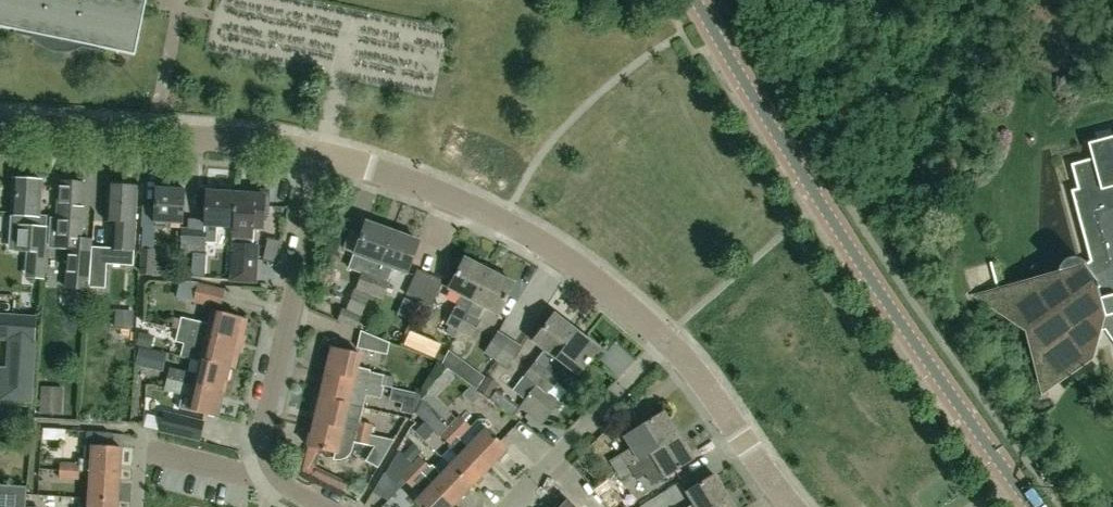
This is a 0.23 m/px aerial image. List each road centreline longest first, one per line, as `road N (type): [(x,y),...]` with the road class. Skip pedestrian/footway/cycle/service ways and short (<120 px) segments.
road 1 (unclassified): [(1031,506),(865,273),(696,0)]
road 2 (residential): [(667,340),(527,234),(421,186),(327,156)]
road 3 (residential): [(327,156),(219,139),(0,126)]
road 4 (residential): [(276,474),(264,447),(264,418),(327,156)]
road 5 (residential): [(510,506),(667,340)]
road 6 (residential): [(791,506),(667,340)]
road 7 (residential): [(276,474),(147,450),(137,506)]

